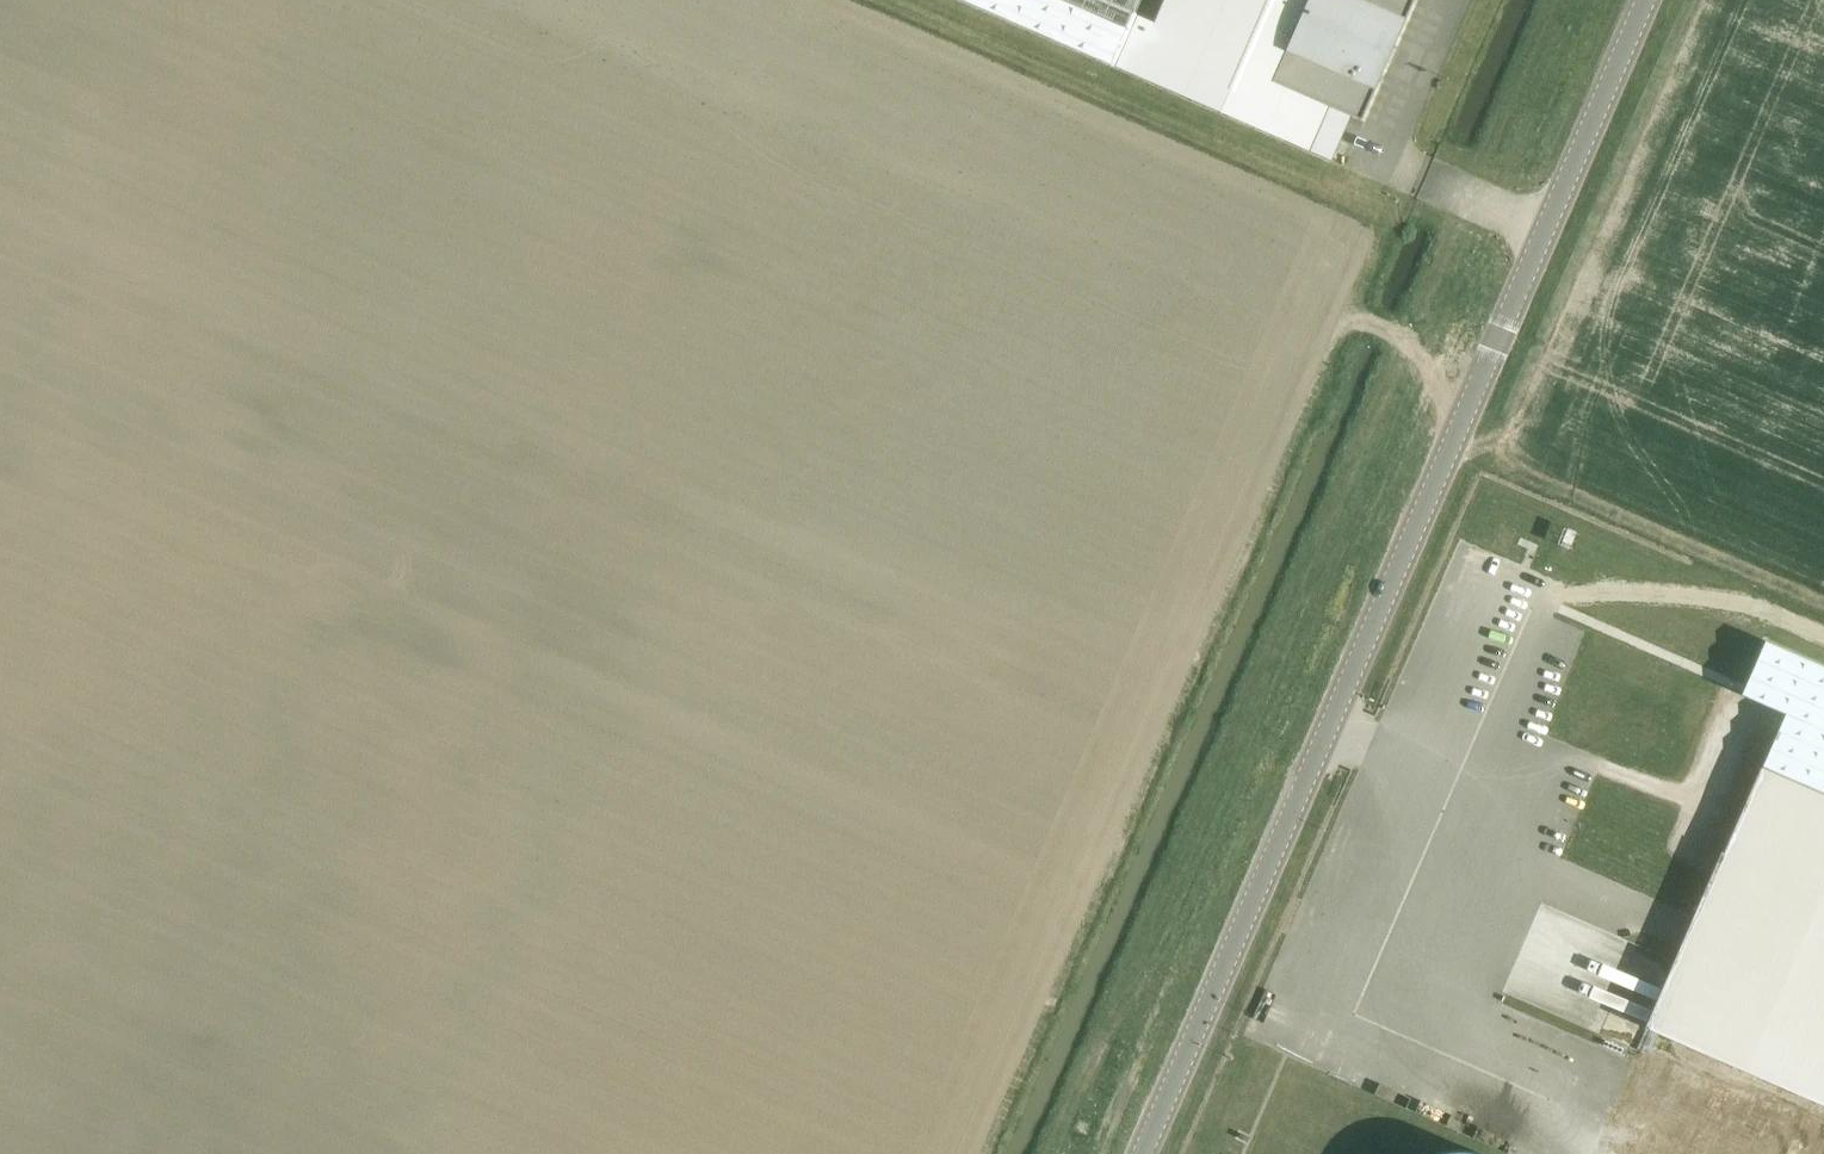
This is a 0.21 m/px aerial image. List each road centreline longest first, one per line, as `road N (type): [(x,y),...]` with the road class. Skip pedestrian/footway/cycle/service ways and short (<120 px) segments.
road 1 (unclassified): [(1647,0),(1143,1153)]

